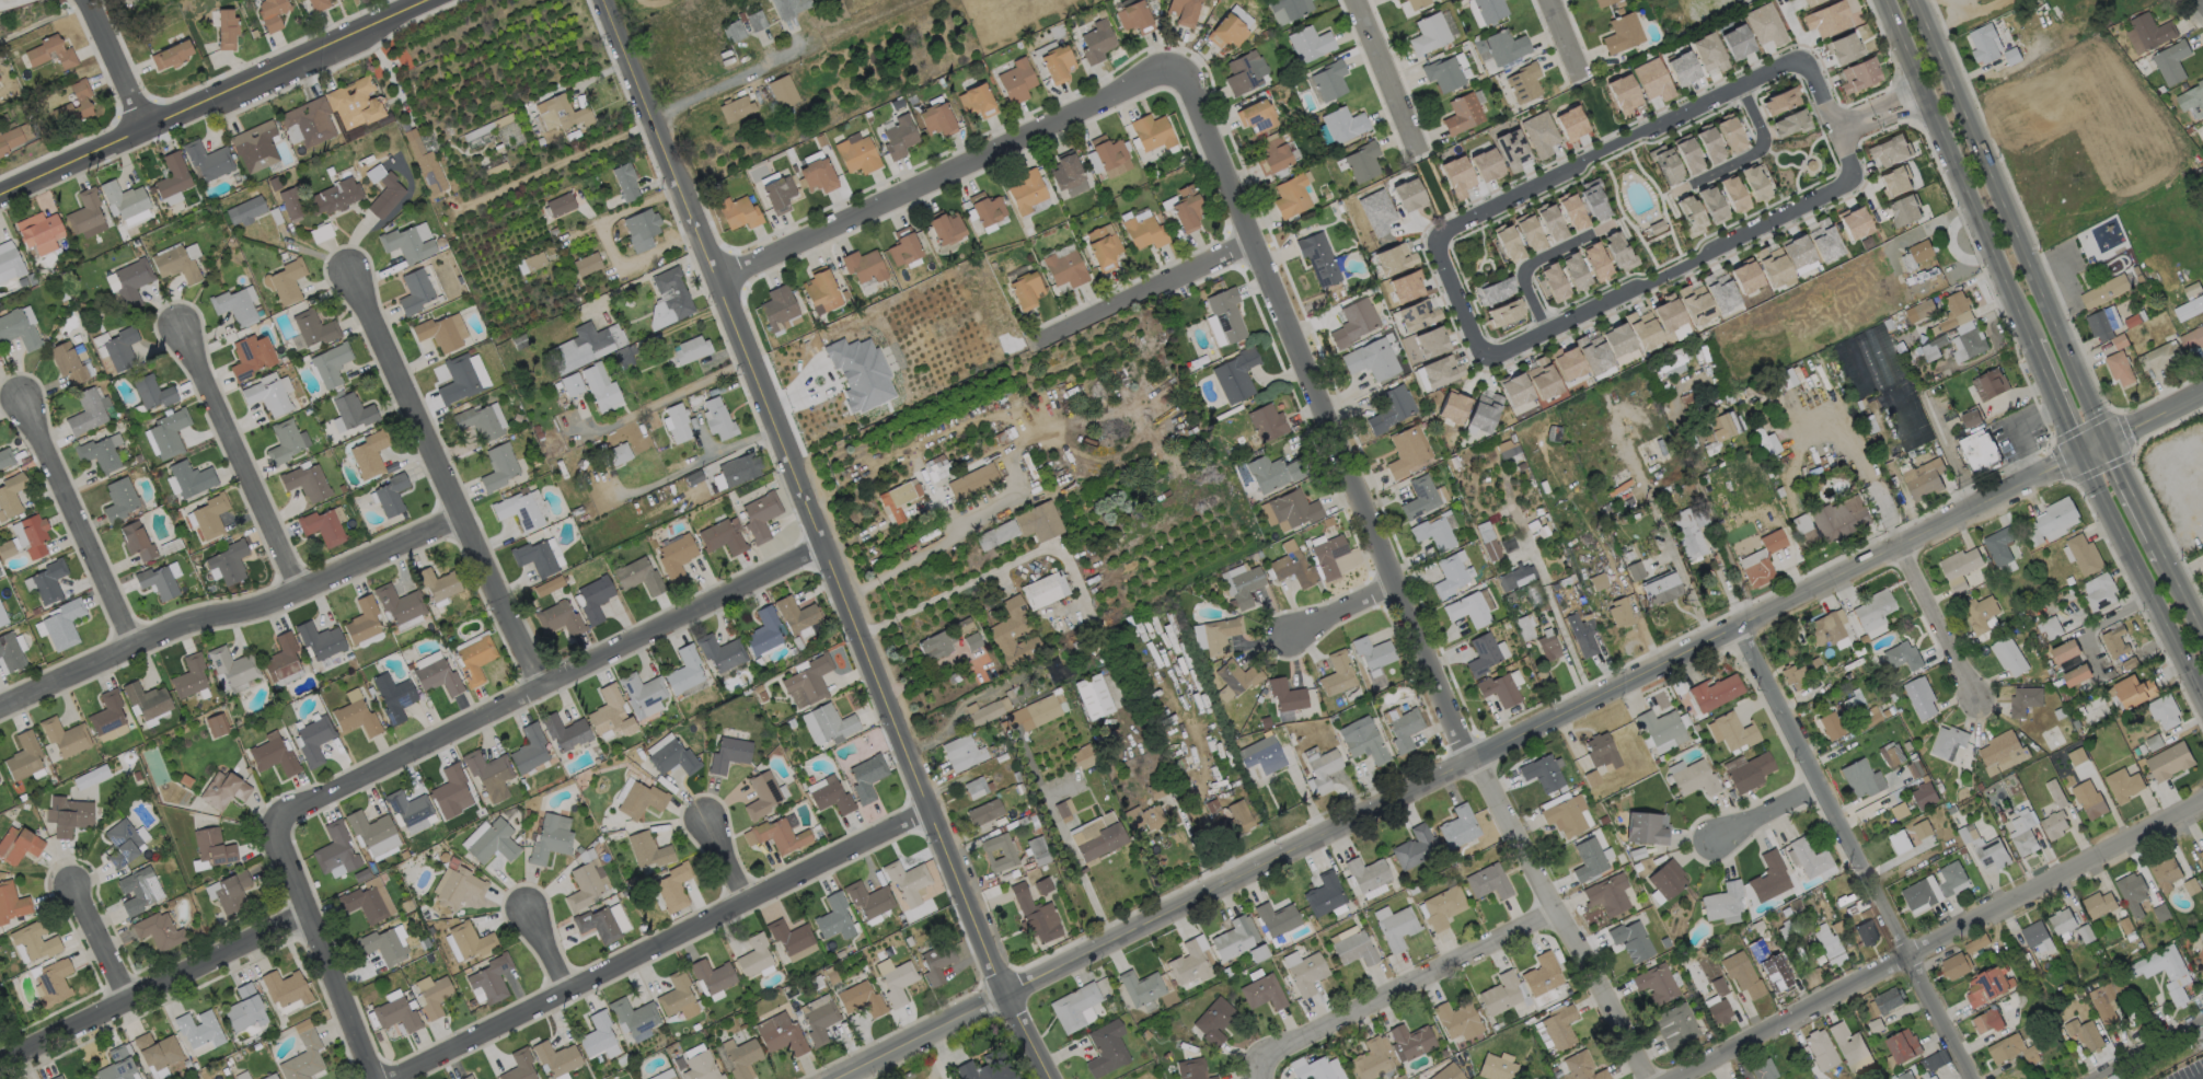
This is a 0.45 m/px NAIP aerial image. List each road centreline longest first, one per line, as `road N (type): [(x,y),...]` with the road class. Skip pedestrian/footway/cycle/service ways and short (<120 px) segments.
road 1 (tertiary): [(2079,454),(841,1078)]
road 2 (tertiary): [(1045,1078),(1003,998),(602,0)]
road 3 (residential): [(1644,1078),(1469,757),(1180,71)]
road 4 (residential): [(281,822),(821,548)]
road 5 (residential): [(2202,806),(1675,1078)]
road 6 (residential): [(926,810),(402,1078)]
road 7 (residential): [(1180,71),(1151,77),(714,280)]
road 8 (residential): [(1969,1078),(1739,625)]
road 9 (residential): [(462,515),(245,614),(184,623),(0,707)]
road 10 (primary): [(2107,441),(1917,0)]
road 11 (tertiary): [(428,0),(0,194)]
road 12 (residential): [(541,685),(351,274)]
road 13 (residential): [(1485,362),(1853,179)]
road 14 (residential): [(1430,236),(1798,56)]
road 15 (primary): [(1881,0),(2030,343)]
road 16 (residential): [(308,906),(0,1059)]
road 17 (residential): [(1554,910),(1262,1059)]
road 18 (residential): [(299,591),(184,328)]
road 19 (residential): [(378,1078),(281,822)]
road 20 (primary): [(2079,454),(2202,698)]
road 21 (residential): [(137,645),(24,398)]
road 22 (residential): [(1252,241),(1033,343)]
road 23 (residential): [(1981,709),(1899,547)]
road 24 (residential): [(649,118),(806,43)]
road 25 (residential): [(1359,0),(1422,155)]
road 26 (residential): [(149,127),(86,0)]
road 27 (residential): [(1430,236),(1485,362)]
road 28 (residential): [(1798,56),(1853,179)]
road 29 (primary): [(2164,555),(2107,441)]
road 30 (primary): [(2030,343),(2079,454)]

